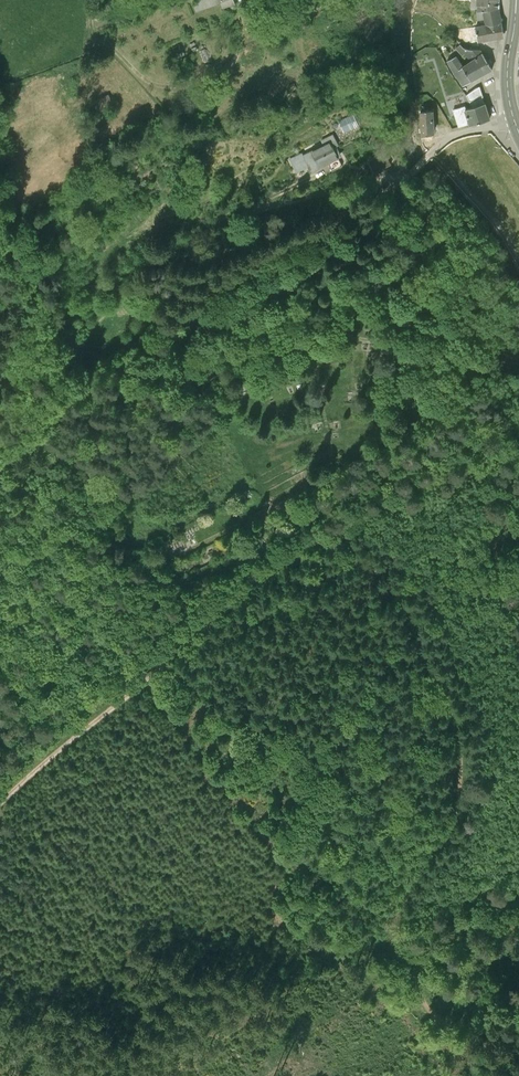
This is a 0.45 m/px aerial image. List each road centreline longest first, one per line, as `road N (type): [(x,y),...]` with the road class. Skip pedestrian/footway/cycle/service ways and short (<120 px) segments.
road 1 (track): [(321,232),(394,209),(434,220),(394,221),(222,325),(390,279),(431,301),(447,340),(420,304),(382,299),(232,370),(333,341),(401,349),(414,365),(418,419),(391,446),(155,571),(154,581),(172,603),(309,527),(325,545)]
road 2 (track): [(0,807),(285,562),(325,545),(342,549),(405,605),(461,746),(455,814),(387,917),(384,937),(408,963),(437,1023),(487,1037),(518,1033)]
road 3 (track): [(378,196),(84,380),(0,465)]
road 4 (track): [(241,3),(242,49),(234,62),(174,86),(142,78),(108,48),(91,26),(91,0)]
road 5 (secondary): [(516,0),(507,75),(518,133)]

